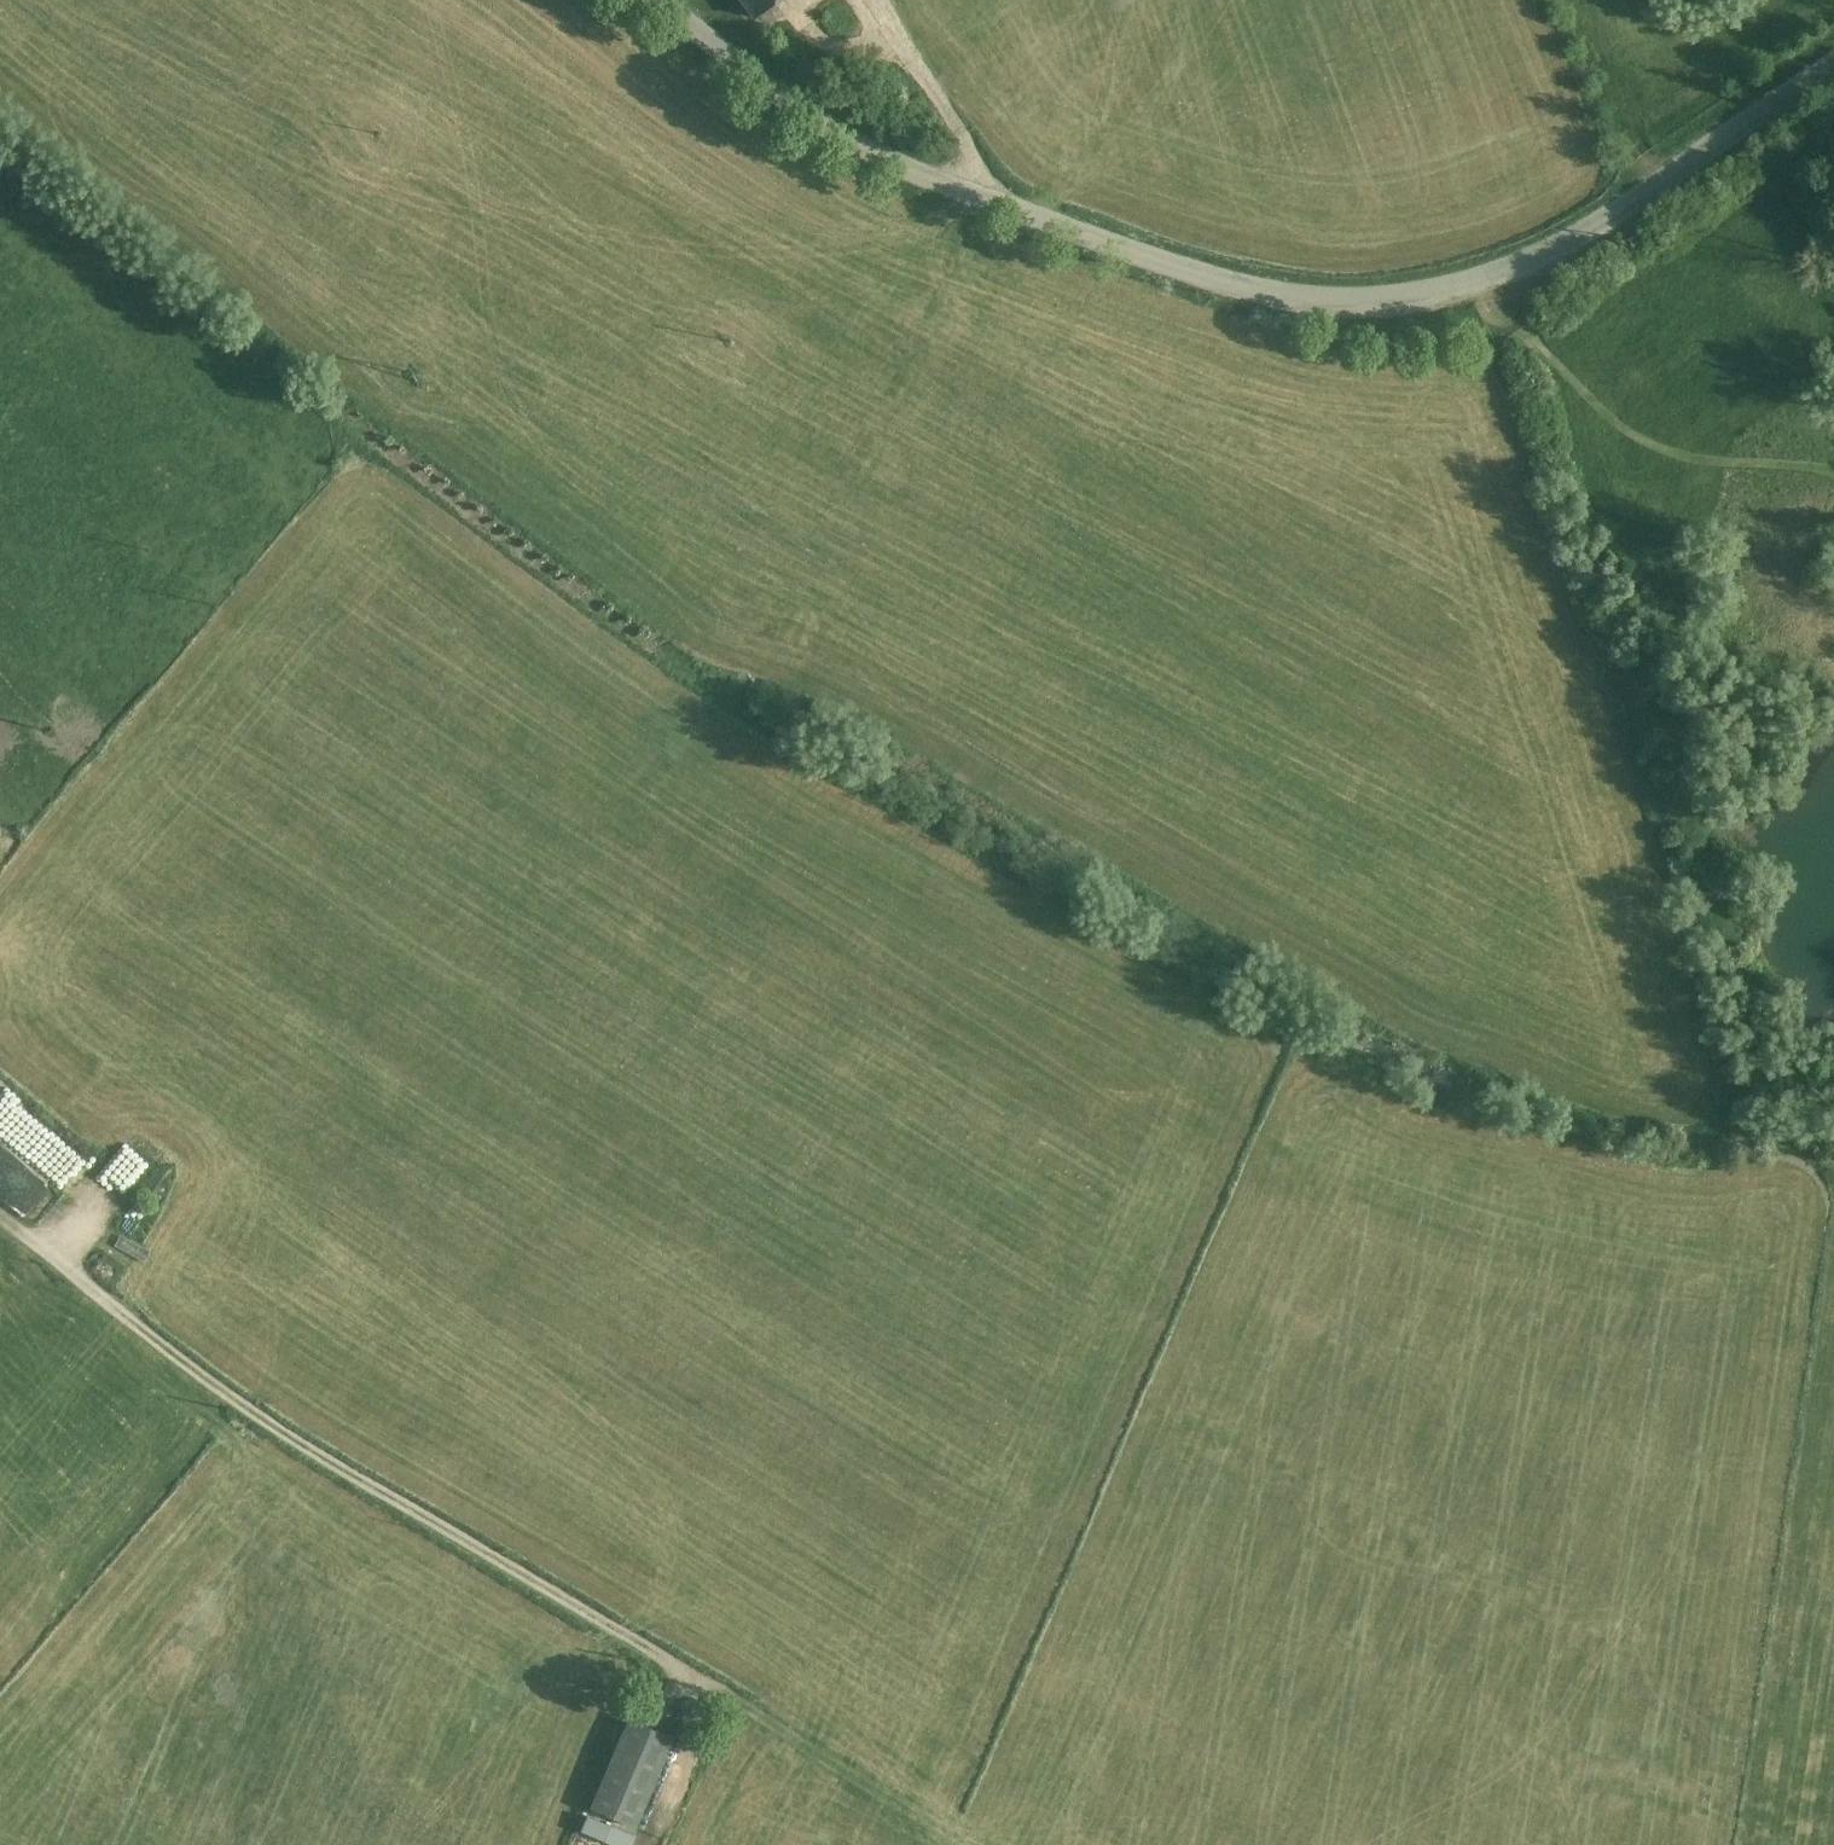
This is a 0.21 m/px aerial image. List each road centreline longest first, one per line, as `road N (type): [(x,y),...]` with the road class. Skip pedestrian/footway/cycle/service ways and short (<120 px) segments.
road 1 (unclassified): [(1833,62),(1581,236),(1524,264),(1460,286),(1341,302),(1246,289),(979,199),(827,124),(654,0)]
road 2 (track): [(100,1299),(270,1425),(958,1826)]

